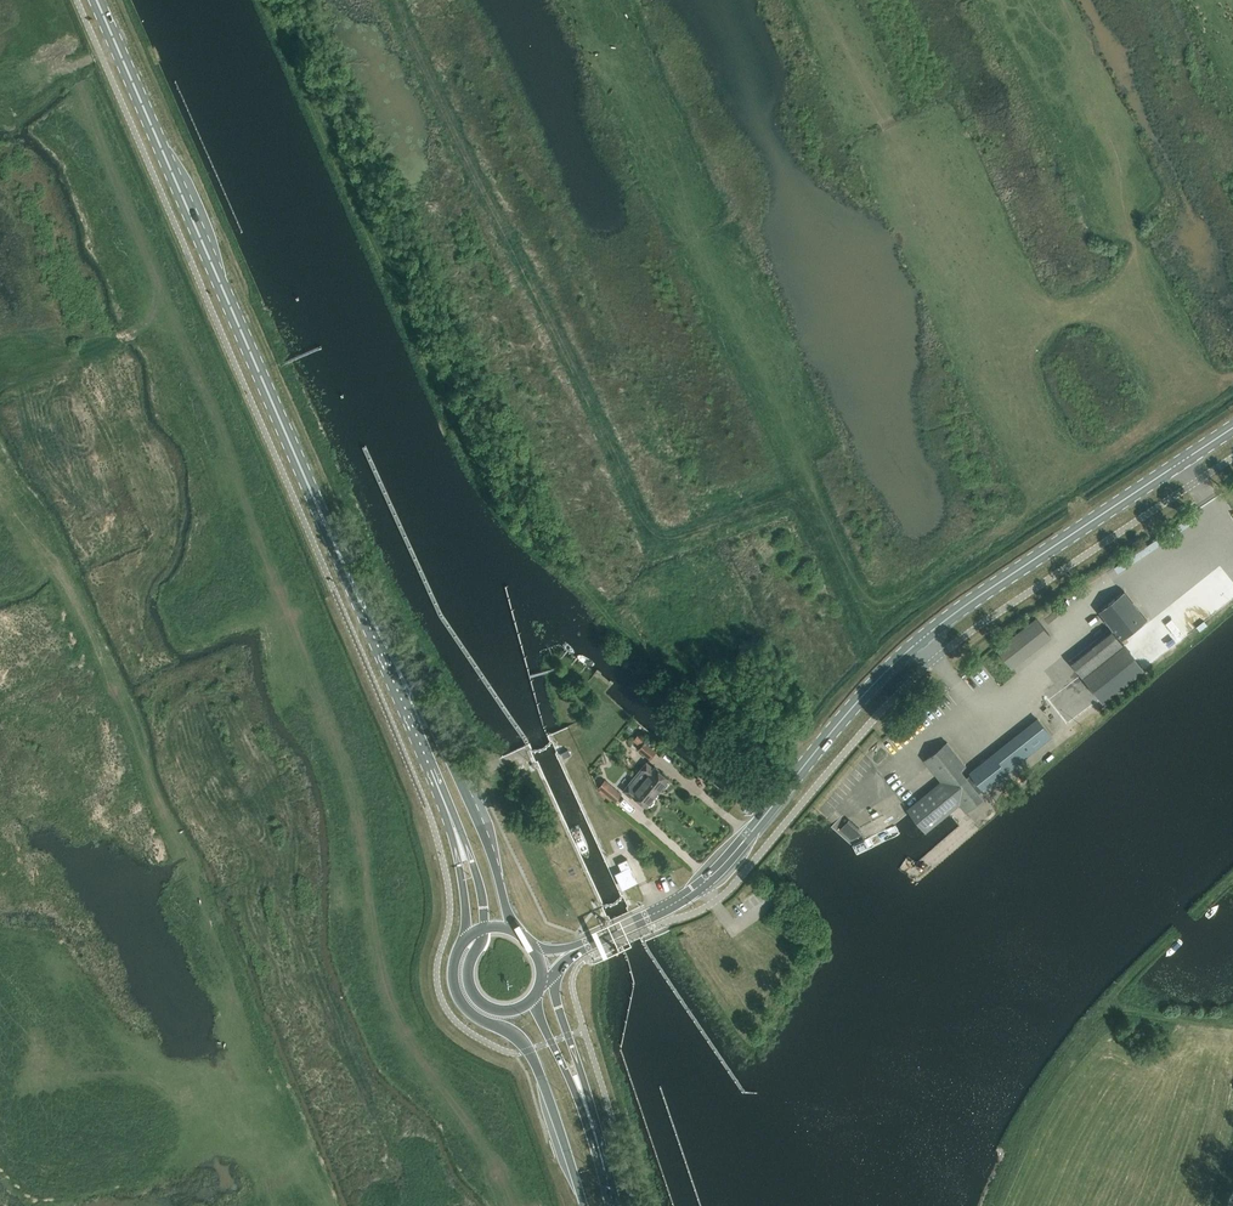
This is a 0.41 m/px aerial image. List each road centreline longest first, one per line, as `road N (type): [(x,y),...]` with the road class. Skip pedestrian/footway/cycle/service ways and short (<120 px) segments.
road 1 (track): [(1090,522),(1065,485),(902,601),(874,610),(807,492),(660,539),(641,516),(394,0)]
road 2 (primary): [(571,951),(701,884),(920,639),(1232,428)]
road 3 (primary): [(394,661),(331,536),(97,0)]
road 4 (primary): [(465,942),(453,968),(458,995),(528,1050),(584,1205)]
road 5 (primary): [(517,931),(474,812),(394,661)]
road 6 (track): [(1232,380),(1065,485)]
road 7 (primary): [(394,661),(394,691),(449,828)]
road 8 (primary): [(591,1137),(595,1118),(553,974)]
road 9 (primary): [(591,1137),(536,995)]
road 10 (primary): [(483,928),(467,969),(476,997),(509,1010),(536,995)]

